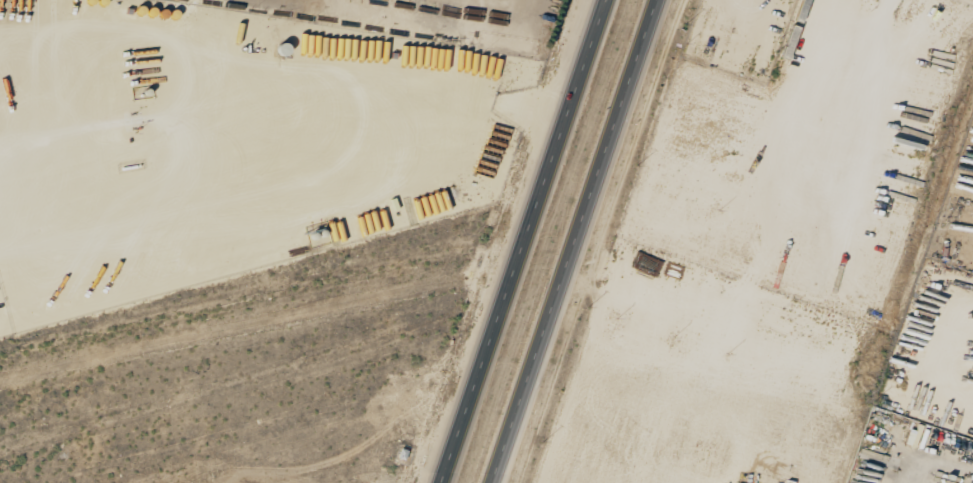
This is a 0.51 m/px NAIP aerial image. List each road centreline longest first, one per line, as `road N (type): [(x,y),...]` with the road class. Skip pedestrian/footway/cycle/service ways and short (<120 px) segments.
road 1 (primary): [(489,482),(654,0)]
road 2 (primary): [(608,0),(443,482)]

